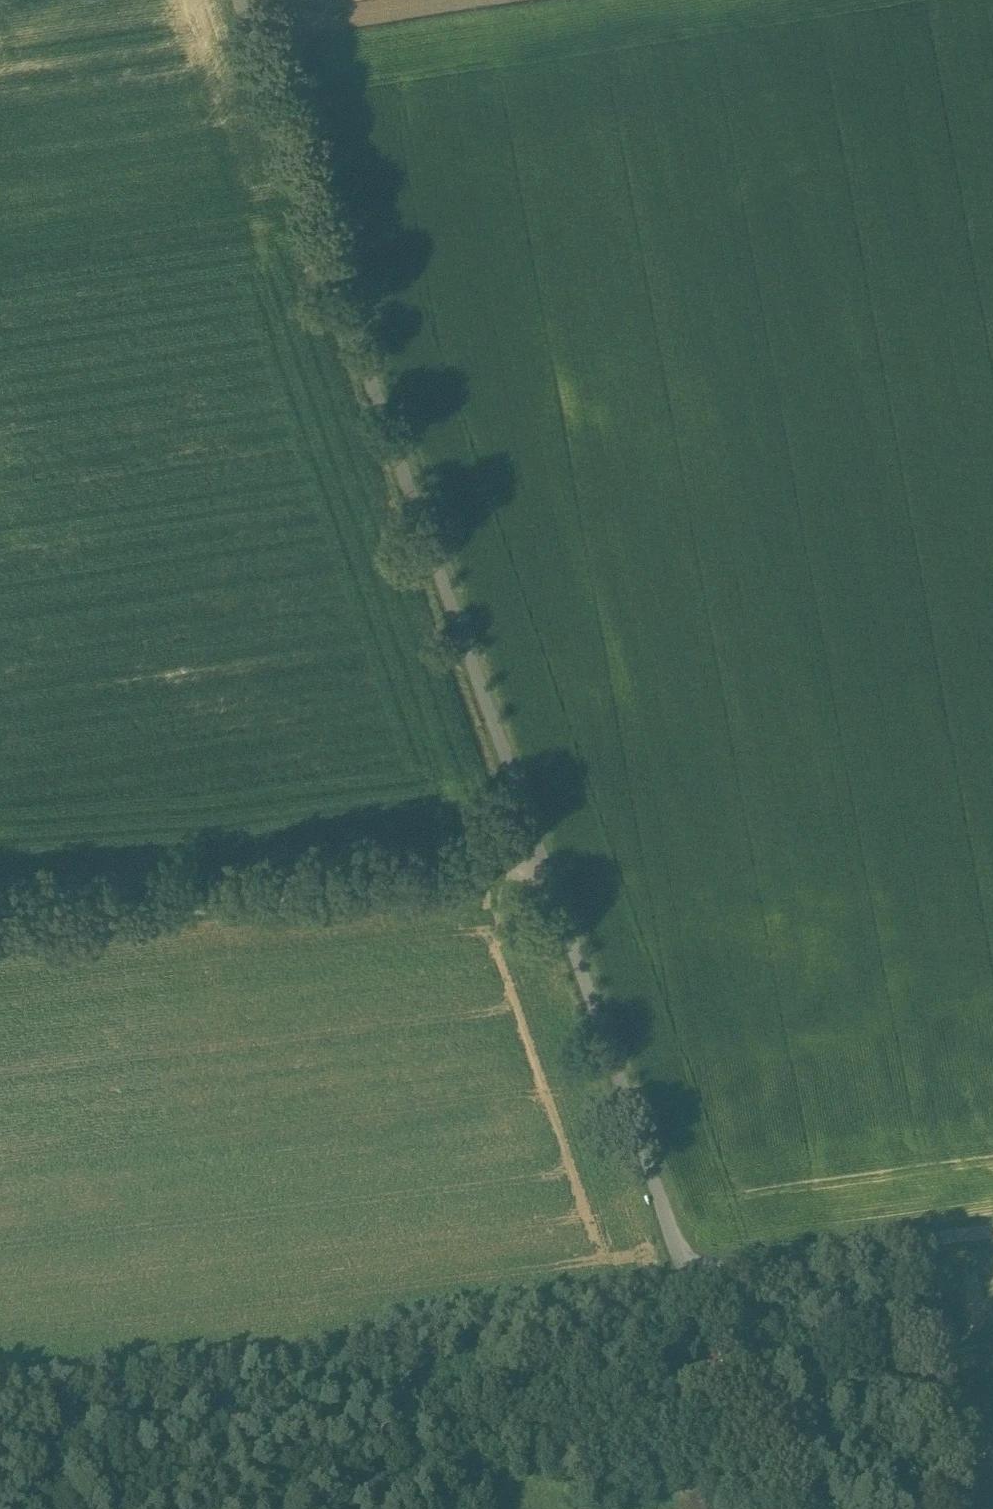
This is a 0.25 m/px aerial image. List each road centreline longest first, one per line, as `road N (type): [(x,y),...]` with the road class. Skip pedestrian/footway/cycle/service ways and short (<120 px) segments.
road 1 (unclassified): [(256,0),(540,855)]
road 2 (unclassified): [(0,925),(540,855)]
road 3 (unclassified): [(540,855),(682,1262)]
road 4 (unclassified): [(992,1231),(725,1267),(682,1262)]
road 5 (unclassified): [(682,1262),(769,1508)]

